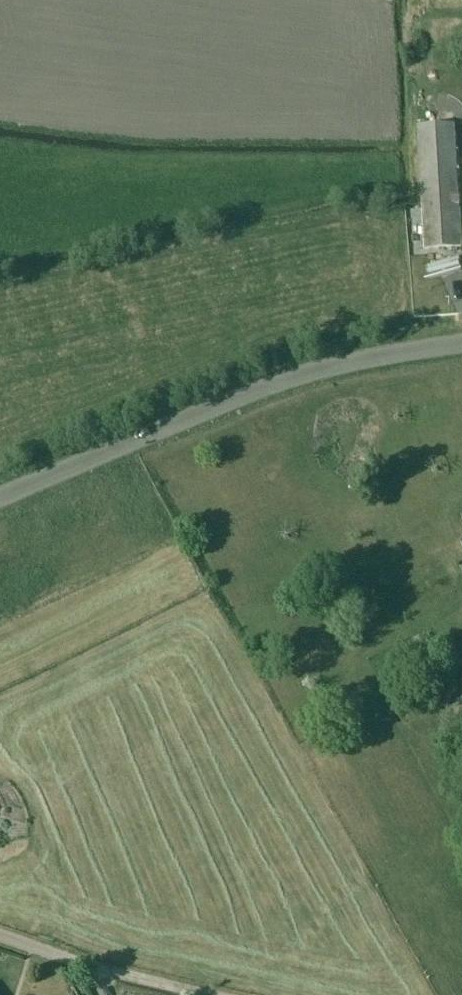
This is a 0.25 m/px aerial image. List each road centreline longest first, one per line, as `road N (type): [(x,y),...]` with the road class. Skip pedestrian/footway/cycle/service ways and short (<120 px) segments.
road 1 (unclassified): [(0,496),(282,383),(461,344)]
road 2 (track): [(216,994),(0,936)]

